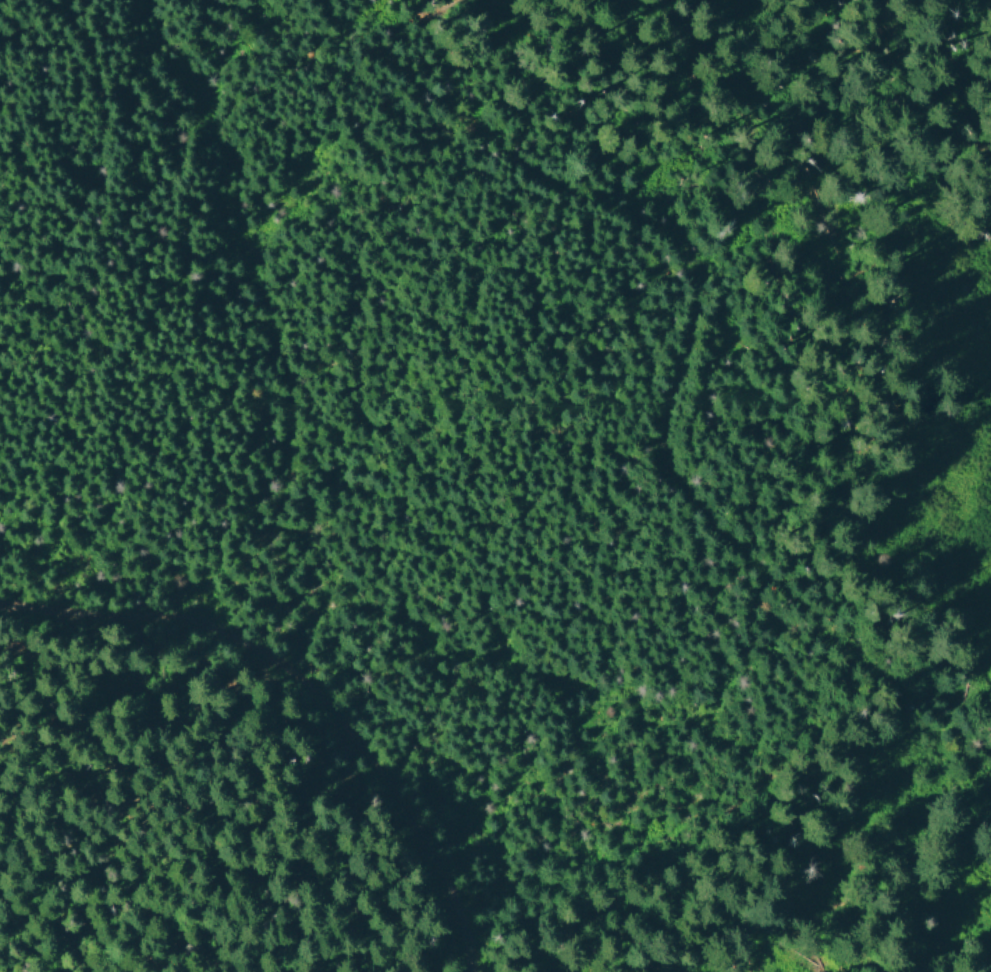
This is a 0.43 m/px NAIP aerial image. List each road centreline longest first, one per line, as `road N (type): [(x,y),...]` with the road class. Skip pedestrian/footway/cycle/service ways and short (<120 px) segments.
road 1 (track): [(0,610),(191,620),(268,653),(369,758),(439,872),(466,936),(468,971)]

